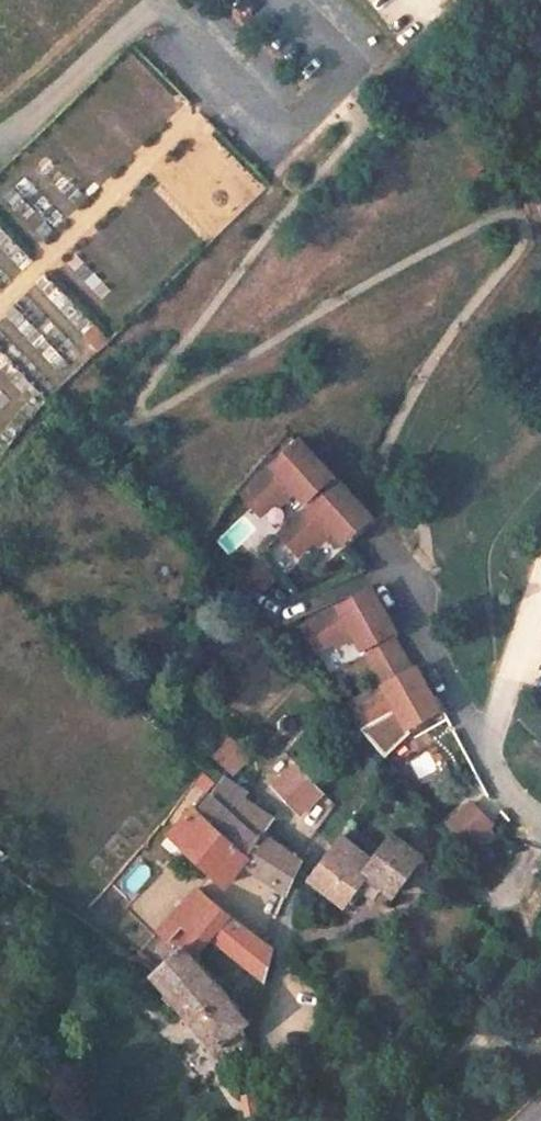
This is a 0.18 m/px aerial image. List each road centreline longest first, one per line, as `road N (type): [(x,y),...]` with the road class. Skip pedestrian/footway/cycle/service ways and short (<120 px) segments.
road 1 (residential): [(540,818),(489,765),(399,578)]
road 2 (residential): [(272,1120),(279,987),(304,865)]
road 3 (residential): [(0,140),(160,0)]

